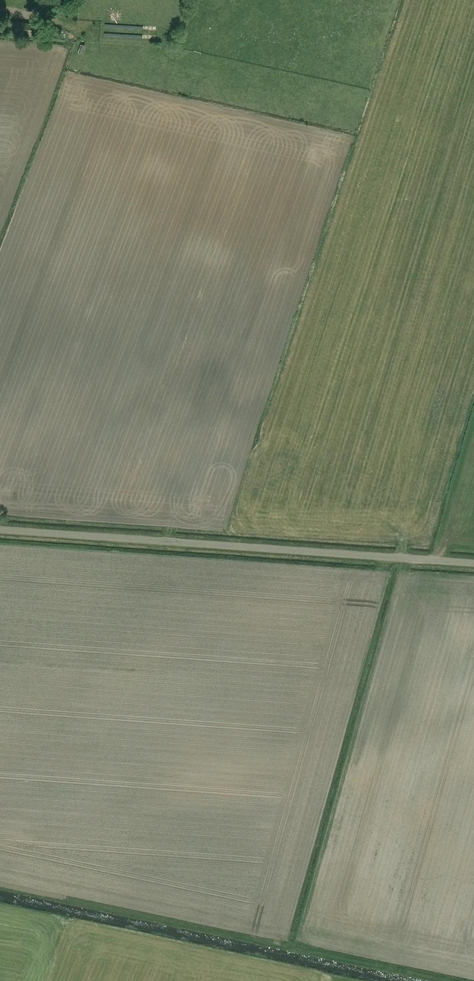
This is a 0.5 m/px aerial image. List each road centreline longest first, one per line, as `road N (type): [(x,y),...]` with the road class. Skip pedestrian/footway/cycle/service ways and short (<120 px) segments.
road 1 (unclassified): [(473,563),(0,530)]

